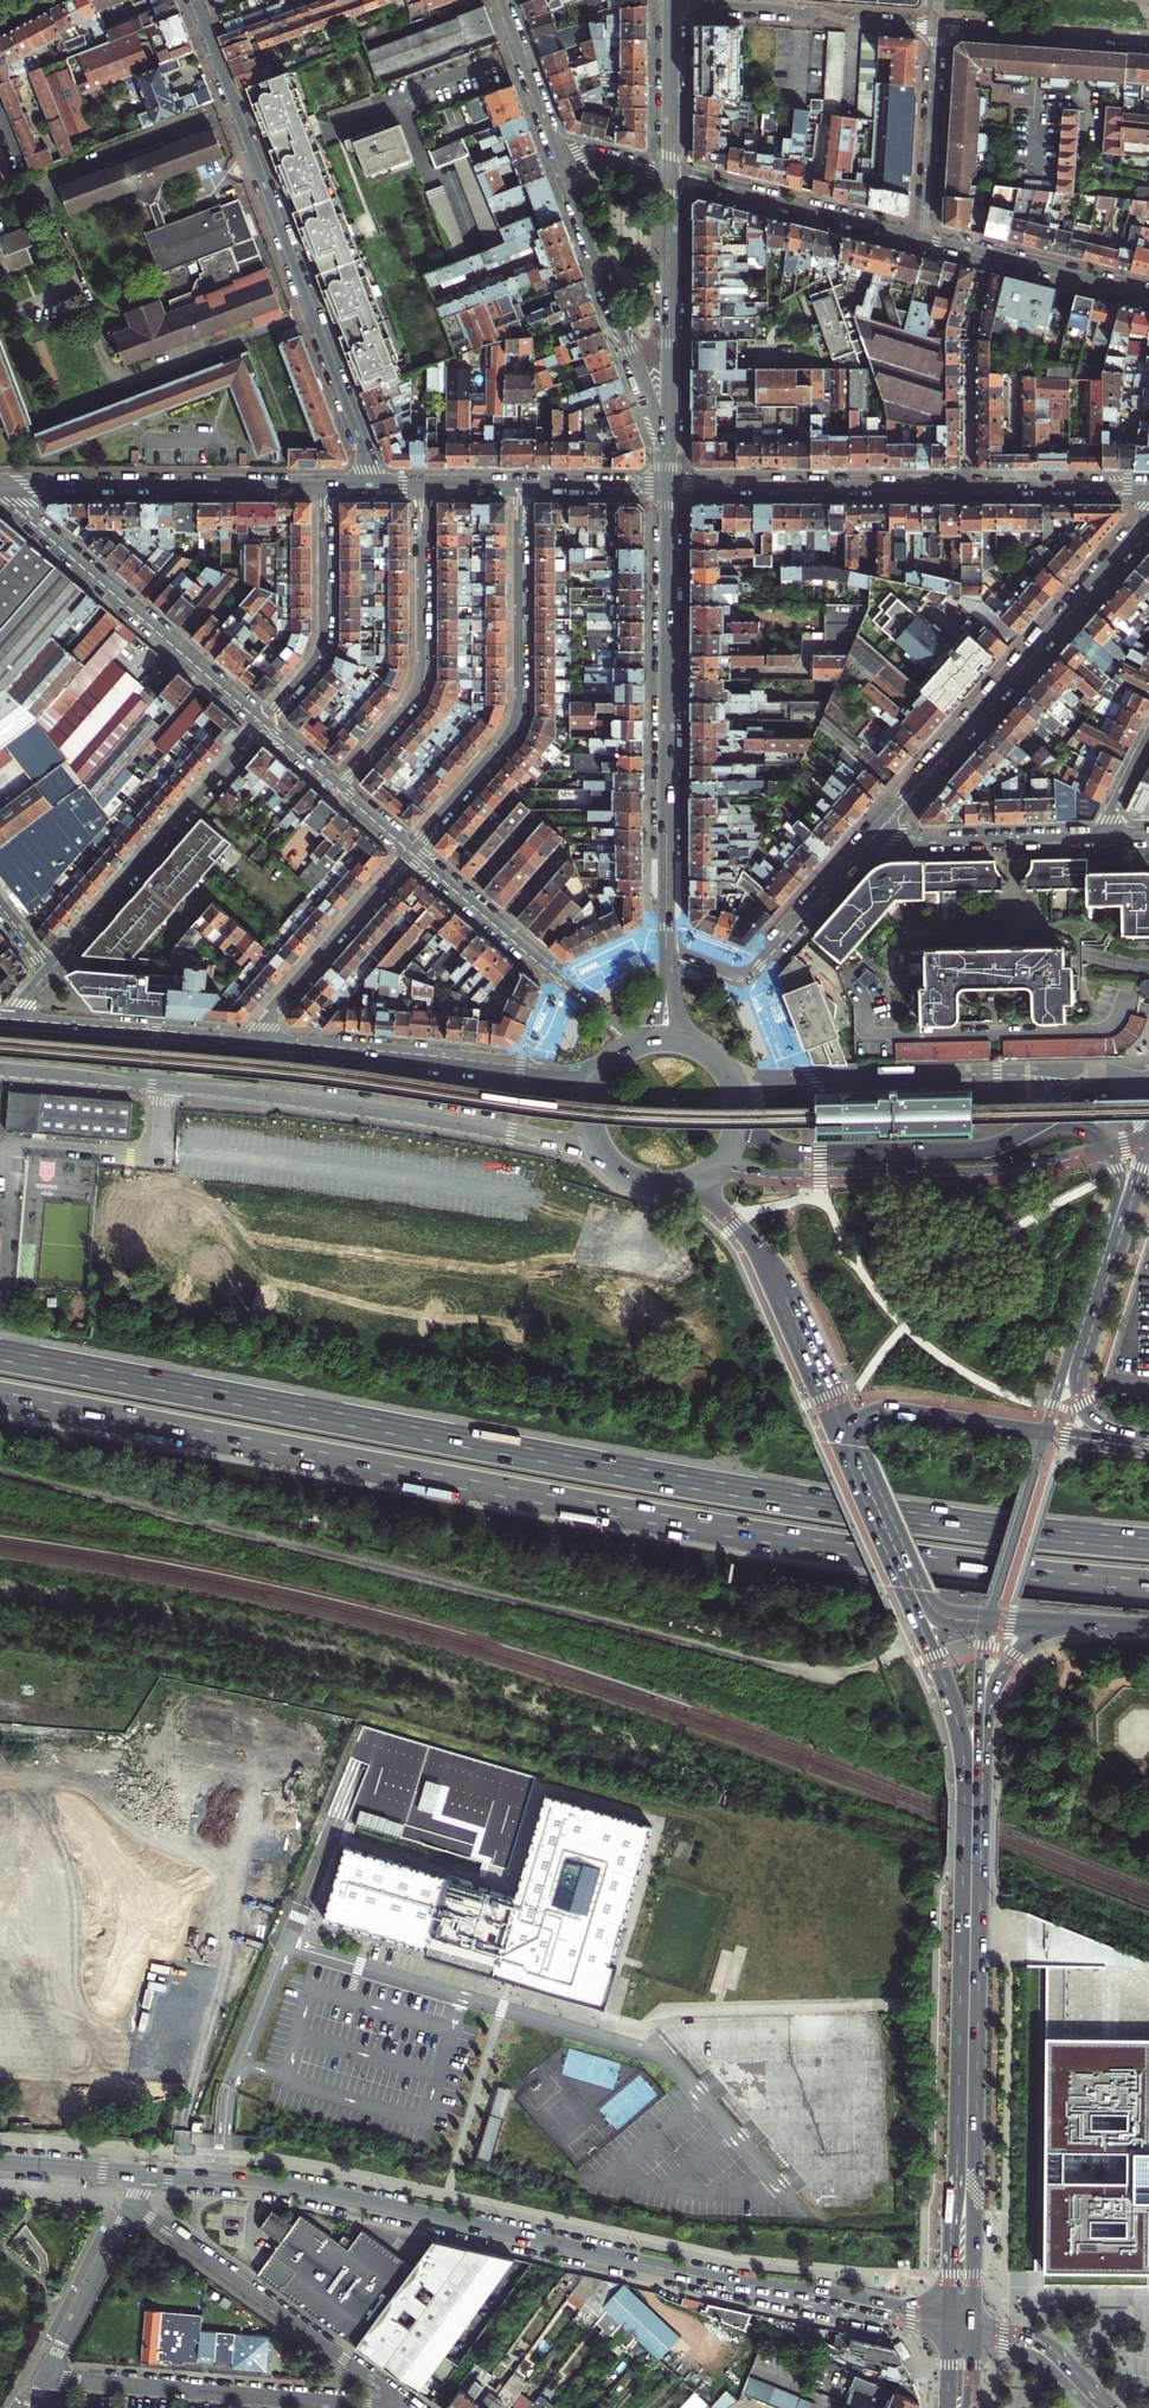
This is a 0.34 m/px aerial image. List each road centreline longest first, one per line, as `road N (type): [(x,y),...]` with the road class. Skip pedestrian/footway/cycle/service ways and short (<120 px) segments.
road 1 (motorway): [(1148,1544),(766,1496),(0,1355)]
road 2 (motorway): [(0,1398),(661,1521),(1148,1586)]
road 3 (primary): [(910,1586),(955,1725),(966,1792),(950,2316)]
road 4 (primary): [(0,1067),(357,1108),(576,1145),(612,1159)]
road 5 (residential): [(702,2279),(308,2190),(140,2173)]
road 6 (primary): [(973,2321),(982,1785)]
road 7 (residential): [(374,485),(195,0)]
road 8 (residential): [(668,485),(1148,486)]
road 9 (tertiary): [(668,485),(667,949)]
road 10 (residential): [(1148,520),(864,841)]
road 11 (primary): [(707,1170),(794,1179),(979,1175),(1112,1148)]
road 12 (residential): [(411,850),(506,743),(520,714),(521,485)]
road 13 (residential): [(44,2379),(407,2407)]
road 14 (residential): [(265,723),(0,493)]
road 15 (primary): [(606,1071),(262,1044)]
road 16 (residential): [(411,2407),(133,2205)]
road 17 (residential): [(339,787),(421,686),(424,485)]
road 18 (residential): [(265,723),(48,972)]
road 19 (residential): [(554,144),(669,450)]
road 20 (primary): [(669,1183),(708,1202),(761,1261),(847,1446)]
road 21 (residential): [(0,484),(326,485)]
road 22 (residential): [(636,1045),(411,850)]
road 23 (primary): [(1007,1142),(958,1152),(809,1155),(764,1138),(738,1110)]
road 24 (tertiary): [(670,173),(669,450)]
road 25 (residential): [(671,3),(936,27)]
road 26 (residential): [(926,238),(670,173)]
road 27 (residential): [(864,841),(749,972),(667,949)]
road 28 (residential): [(326,485),(323,648),(265,723)]
road 29 (residential): [(702,2279),(949,2337)]
road 30 (residential): [(950,2316),(803,2287),(702,2279)]
road 31 (primary): [(262,1044),(15,1024)]
road 32 (residential): [(262,1044),(269,1016),(411,850)]
road 33 (residential): [(864,841),(1099,838)]
road 34 (primary): [(1052,1432),(875,1406),(850,1421),(847,1446)]
road 35 (residential): [(1148,294),(926,238)]
road 36 (motorway): [(982,1785),(1012,1667),(1054,1634),(1106,1624)]
road 37 (residential): [(936,27),(1148,37)]
road 38 (residential): [(926,238),(936,27)]
road 39 (primary): [(992,1621),(1052,1432)]
road 40 (residential): [(44,2379),(133,2205)]
road 41 (tertiary): [(671,3),(670,173)]
road 42 (residential): [(1109,2407),(1041,2341),(973,2321)]
road 43 (primary): [(982,1785),(992,1621)]
road 44 (primary): [(1148,1085),(1083,1095),(1007,1142)]
road 45 (primary): [(847,1446),(910,1586)]
road 46 (residential): [(502,0),(554,144)]
road 47 (residential): [(521,485),(668,485)]
road 48 (residential): [(140,2173),(0,2162)]
road 49 (residential): [(973,2342),(1040,2358),(1090,2407)]
road 50 (primary): [(1077,1356),(1115,1236)]
road 51 (motorway): [(1148,1439),(1115,1431),(1091,1413),(1077,1356)]

